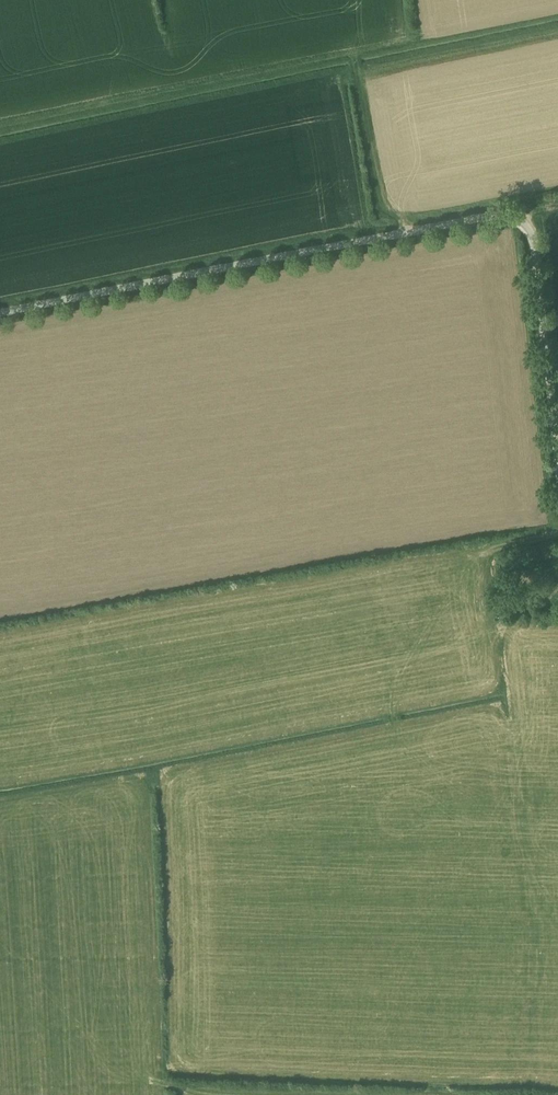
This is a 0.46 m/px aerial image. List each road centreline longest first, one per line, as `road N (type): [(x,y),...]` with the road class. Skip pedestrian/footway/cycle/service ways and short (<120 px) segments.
road 1 (unclassified): [(0,309),(514,218),(537,246),(557,435)]

